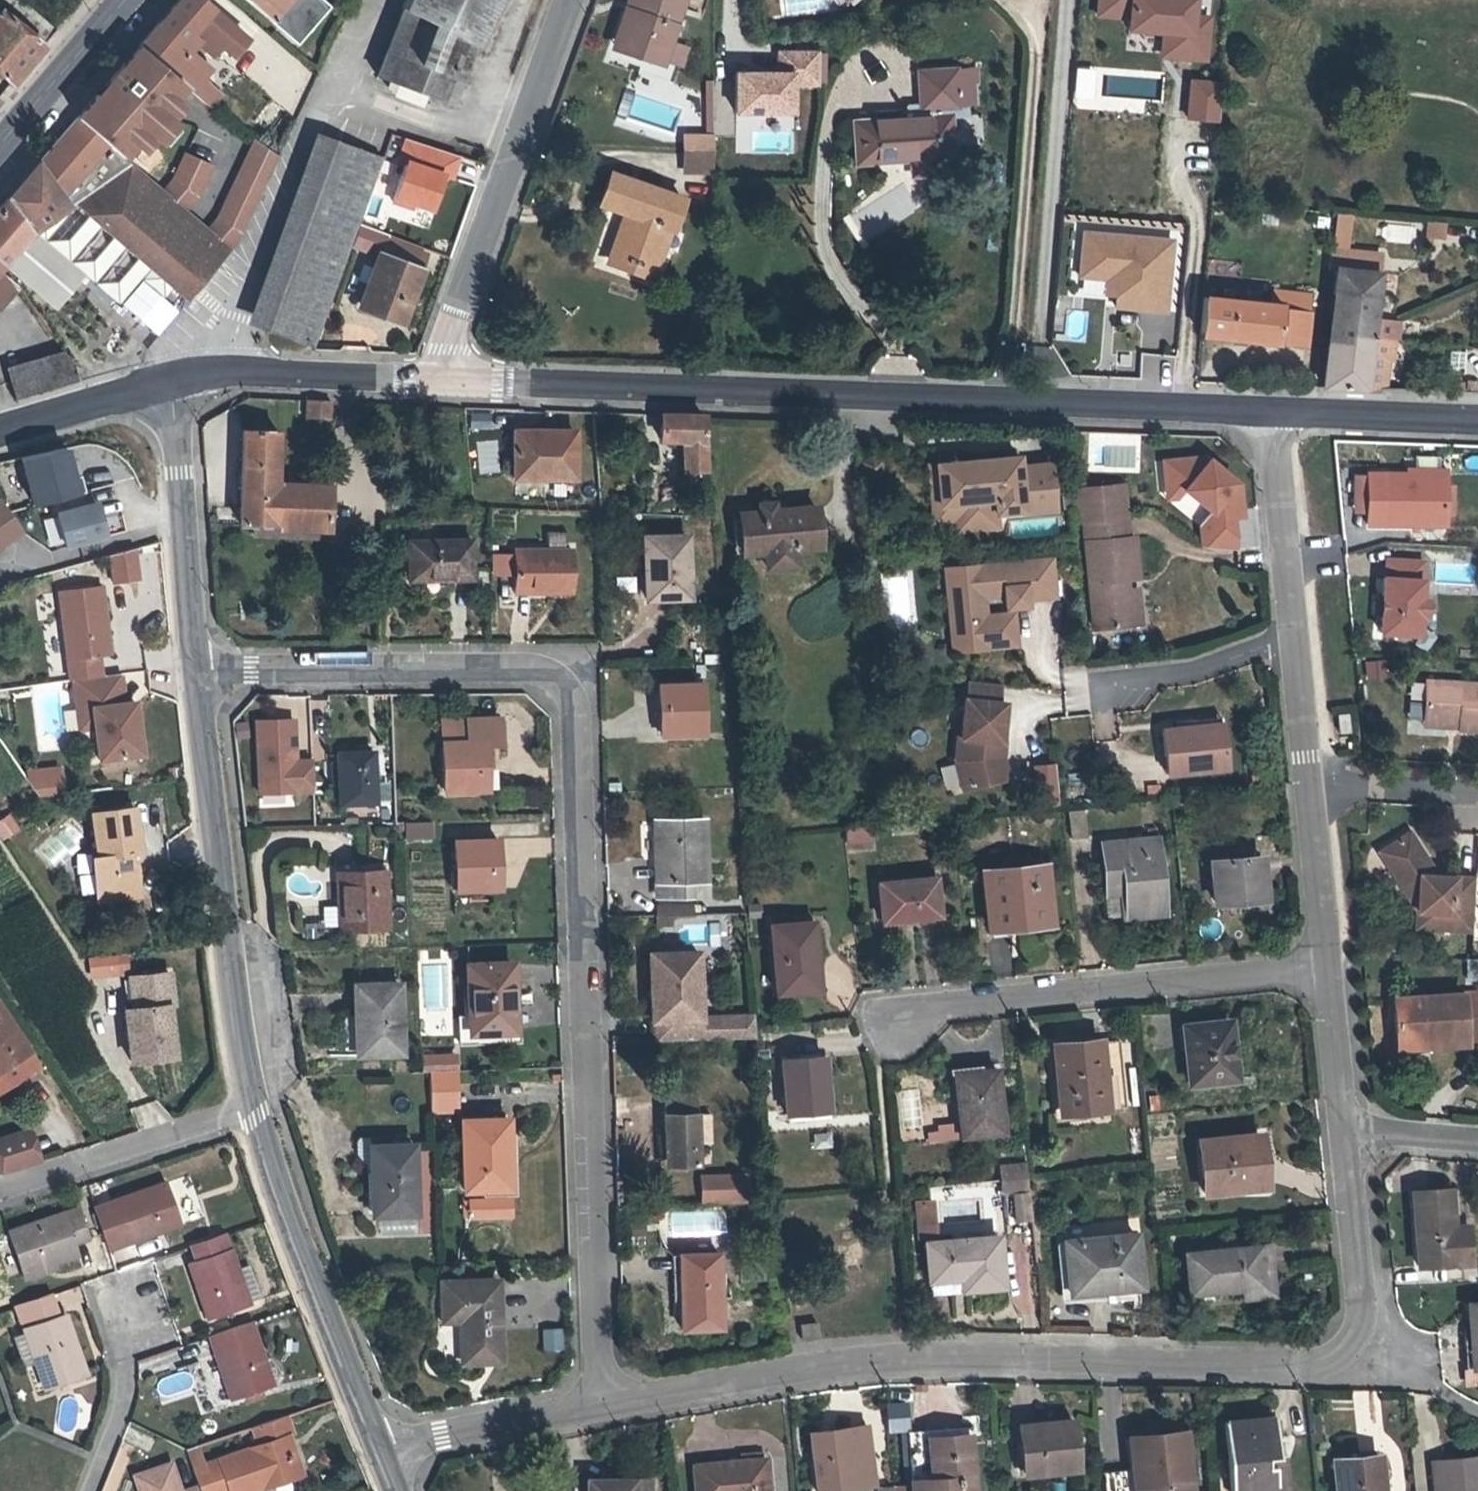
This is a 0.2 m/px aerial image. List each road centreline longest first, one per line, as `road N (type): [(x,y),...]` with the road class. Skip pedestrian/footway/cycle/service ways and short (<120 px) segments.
road 1 (residential): [(199,670),(520,667),(554,679),(571,704),(599,1410)]
road 2 (residential): [(599,1410),(790,1371),(905,1359),(1327,1364),(1356,1341),(1362,1310),(1344,1129)]
road 3 (secondary): [(436,380),(1271,414)]
road 4 (tertiary): [(253,1112),(199,670)]
road 5 (residential): [(1327,965),(897,1013)]
road 6 (residential): [(436,380),(570,0)]
road 7 (tertiary): [(381,1447),(253,1112)]
road 8 (tertiary): [(199,670),(172,381)]
road 9 (residential): [(253,1112),(0,1193)]
road 10 (secondary): [(172,381),(436,380)]
road 11 (residential): [(381,1447),(599,1410)]
road 12 (residential): [(1292,622),(1271,414)]
road 13 (residential): [(1292,622),(1198,669),(1096,681)]
road 14 (secondary): [(1271,414),(1477,422)]
road 15 (primary): [(127,0),(0,144)]
road 16 (residential): [(1327,965),(1308,784)]
road 17 (residential): [(91,1490),(124,1381),(118,1314)]
road 18 (secondary): [(0,432),(172,381)]
road 19 (residential): [(1308,784),(1477,792)]
road 20 (residential): [(1344,1129),(1327,965)]
road 21 (residential): [(1308,784),(1292,622)]
road 22 (residential): [(1344,1129),(1477,1141)]

